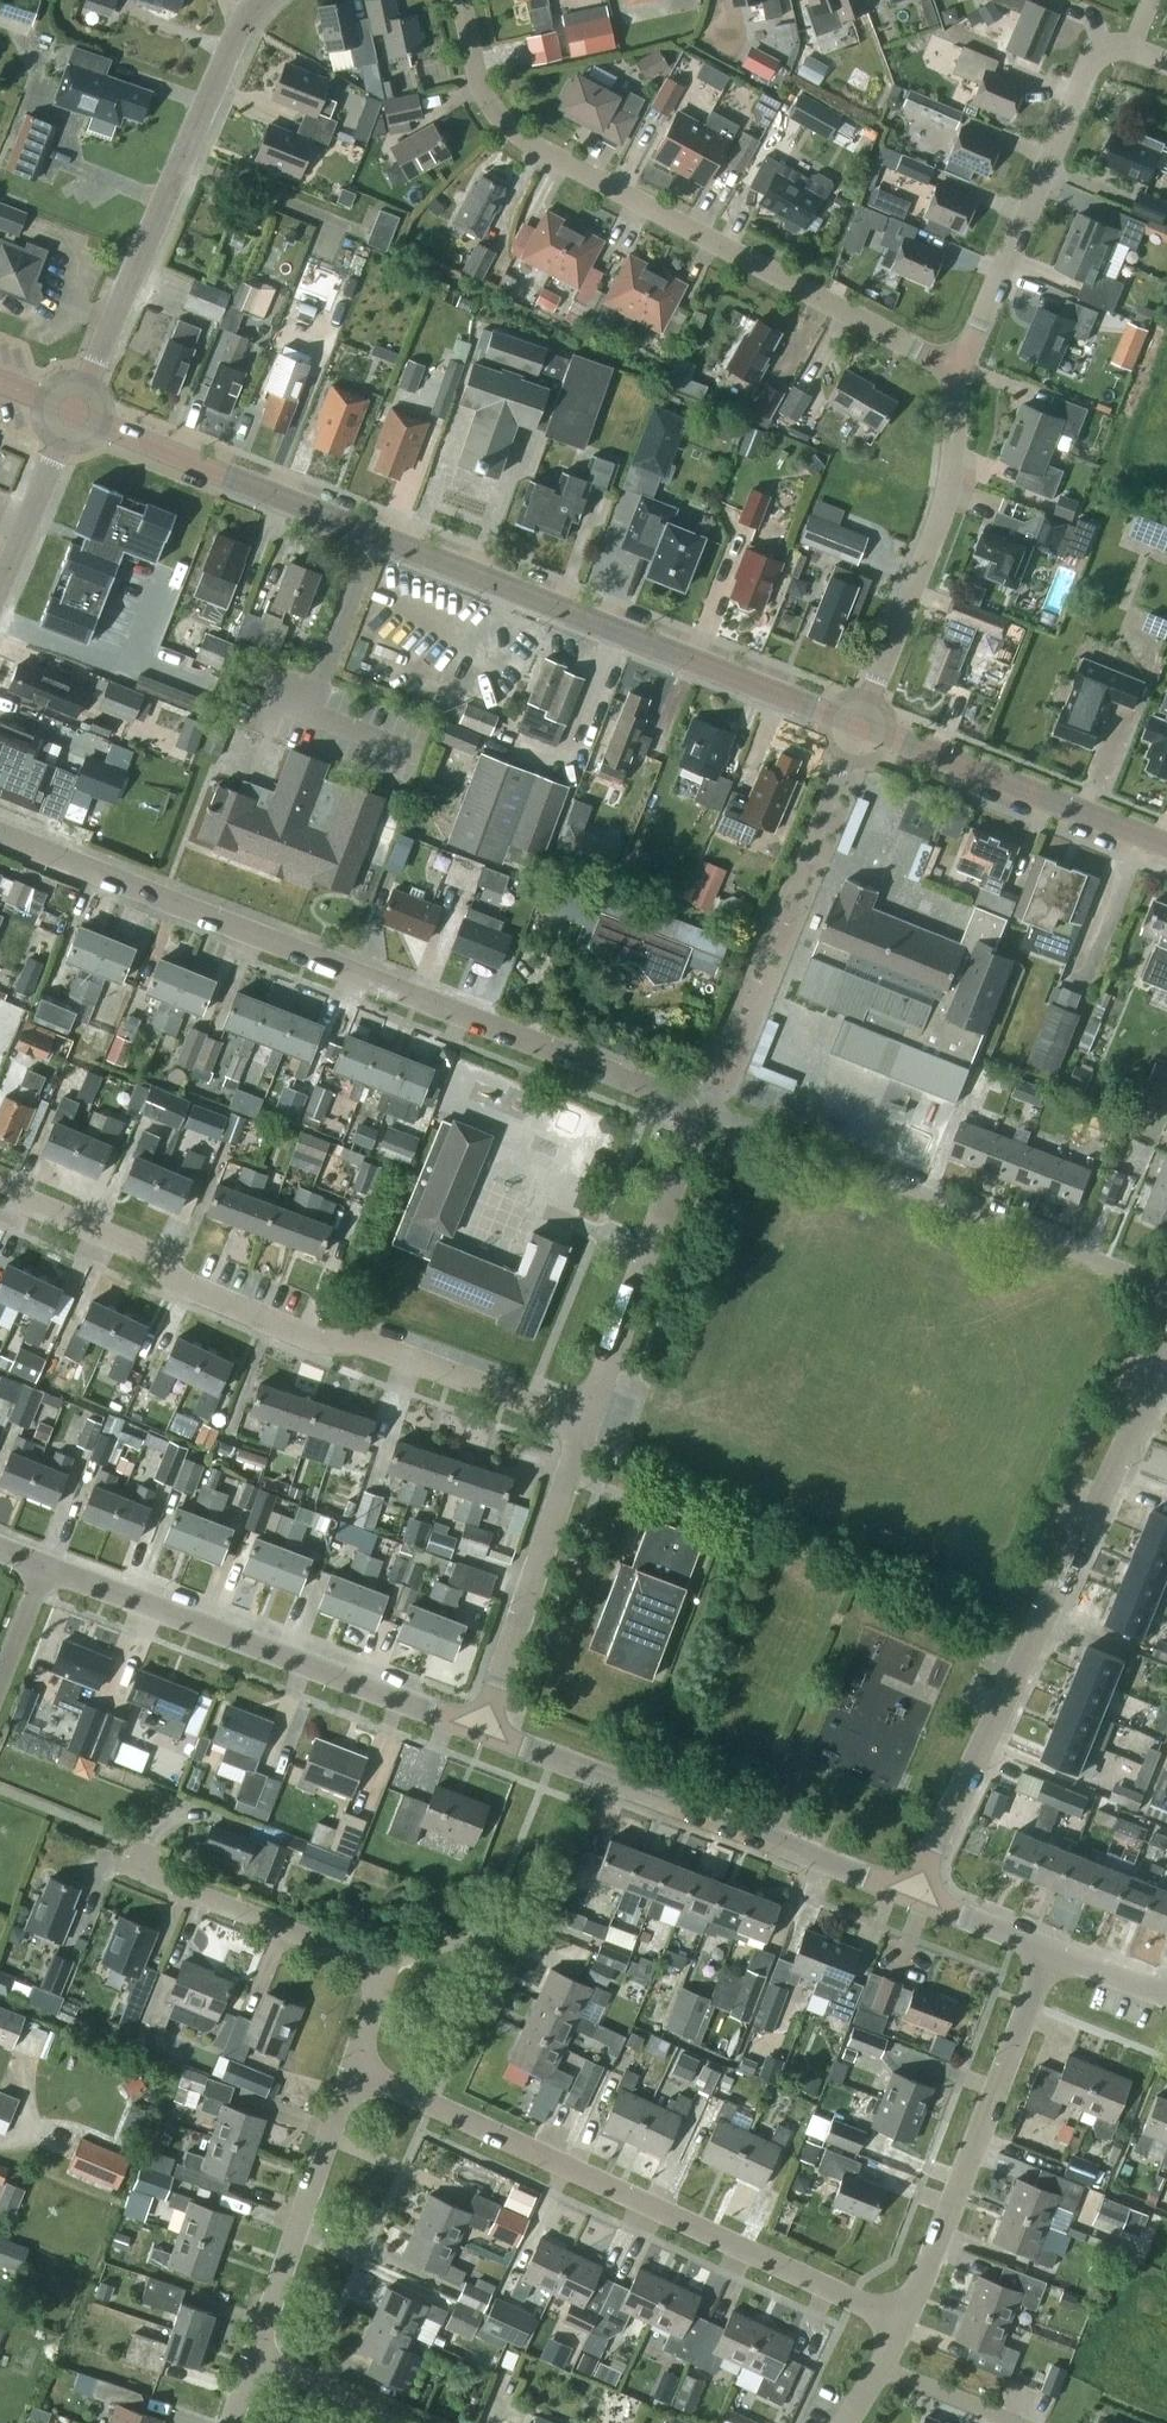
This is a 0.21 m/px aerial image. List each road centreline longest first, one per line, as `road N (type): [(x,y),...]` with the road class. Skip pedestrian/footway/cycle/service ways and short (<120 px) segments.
road 1 (tertiary): [(860,725),(76,413)]
road 2 (residential): [(694,1105),(0,834)]
road 3 (residential): [(959,371),(506,128),(480,89),(463,0)]
road 4 (unclassified): [(589,1419),(0,1187)]
road 5 (residential): [(900,2320),(351,2065)]
road 6 (residential): [(919,1893),(1166,1356)]
road 7 (residential): [(1166,1281),(694,1105)]
road 8 (residential): [(478,1730),(919,1893)]
road 9 (residential): [(478,1730),(43,1566)]
road 10 (tertiary): [(76,413),(233,42),(260,0)]
road 11 (residential): [(694,1105),(779,892),(797,882),(860,725)]
road 12 (residential): [(900,2320),(1053,1948)]
road 13 (residential): [(959,371),(1092,59),(1130,47)]
road 14 (residential): [(860,725),(950,491),(959,371)]
road 15 (residential): [(351,2065),(380,1983),(364,1958),(139,1865)]
road 16 (residential): [(589,1419),(692,1129),(694,1105)]
road 17 (residential): [(478,1730),(589,1419)]
road 18 (tertiary): [(1166,847),(860,725)]
road 19 (residential): [(254,2357),(351,2065)]
road 20 (unclassified): [(0,593),(76,413)]
road 21 (residential): [(421,2422),(254,2357)]
road 22 (residential): [(919,1893),(1053,1948)]
road 23 (residential): [(0,1681),(43,1566)]
road 24 (residential): [(1053,1948),(1166,1994)]

